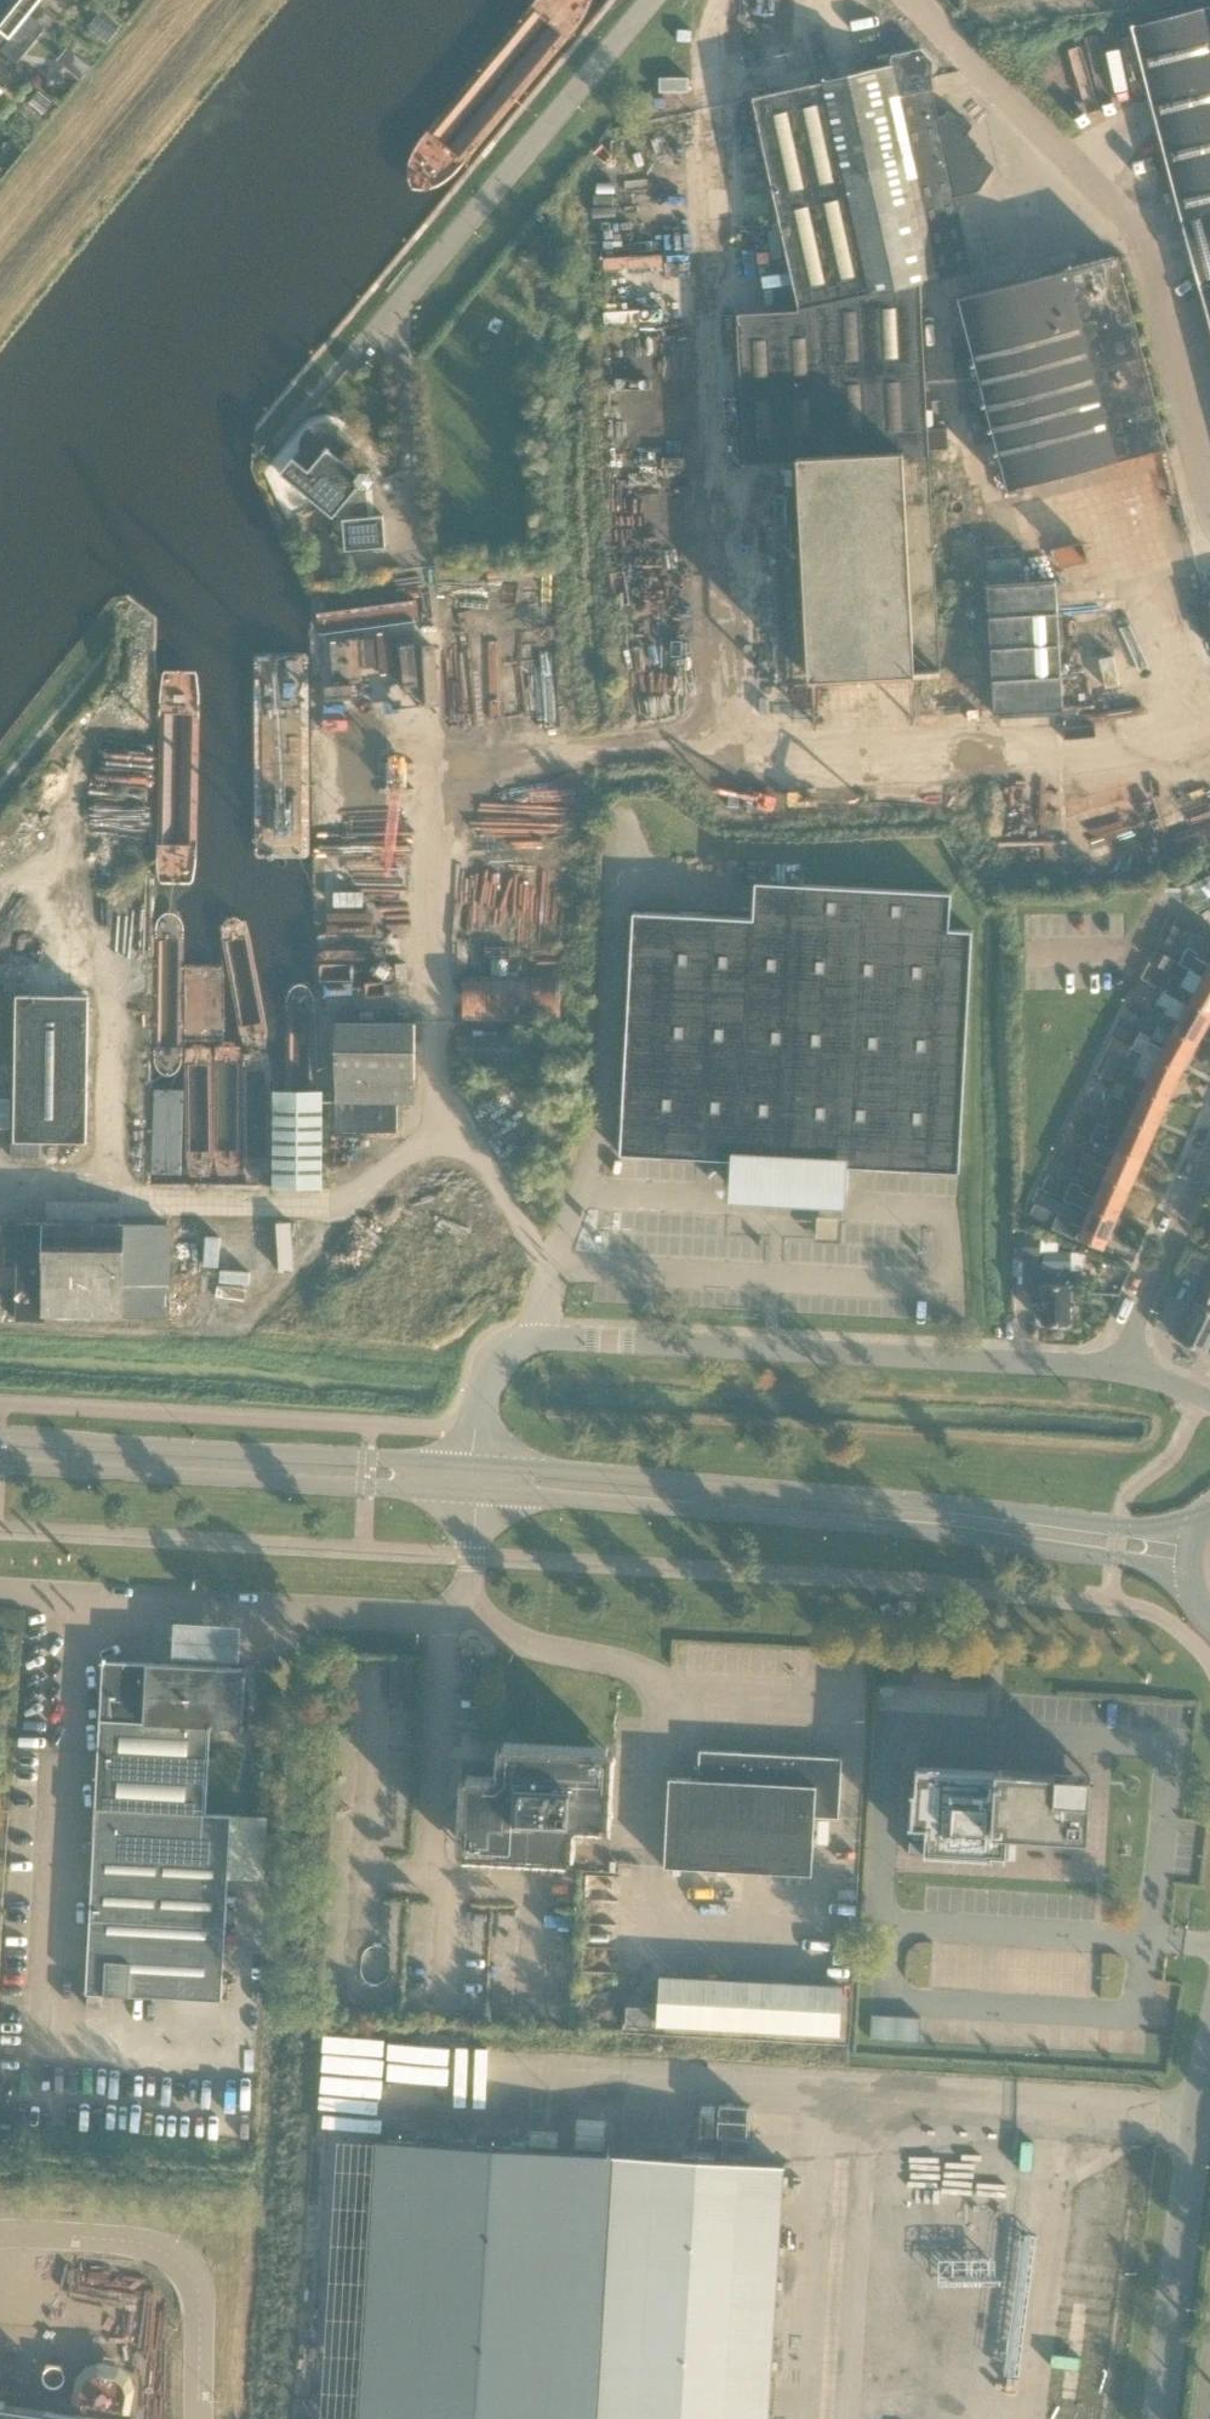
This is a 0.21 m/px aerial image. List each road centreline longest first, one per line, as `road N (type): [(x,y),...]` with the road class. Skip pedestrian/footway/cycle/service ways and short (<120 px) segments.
road 1 (unclassified): [(472,1465),(493,1365),(538,1342),(1112,1369)]
road 2 (secondary): [(1192,1532),(472,1465)]
road 3 (secondary): [(473,1493),(756,1514),(1119,1559),(1184,1587)]
road 4 (unclassified): [(1209,520),(1141,260),(1139,225),(910,0)]
road 5 (unclassified): [(0,1591),(429,1613),(463,1592),(473,1493)]
road 6 (secondary): [(0,1465),(473,1493)]
road 7 (secondary): [(472,1465),(0,1436)]
road 8 (unclassified): [(380,325),(651,0)]
road 9 (unclassified): [(1160,2418),(1209,2060)]
road 10 (residential): [(1209,1141),(1112,1369)]

